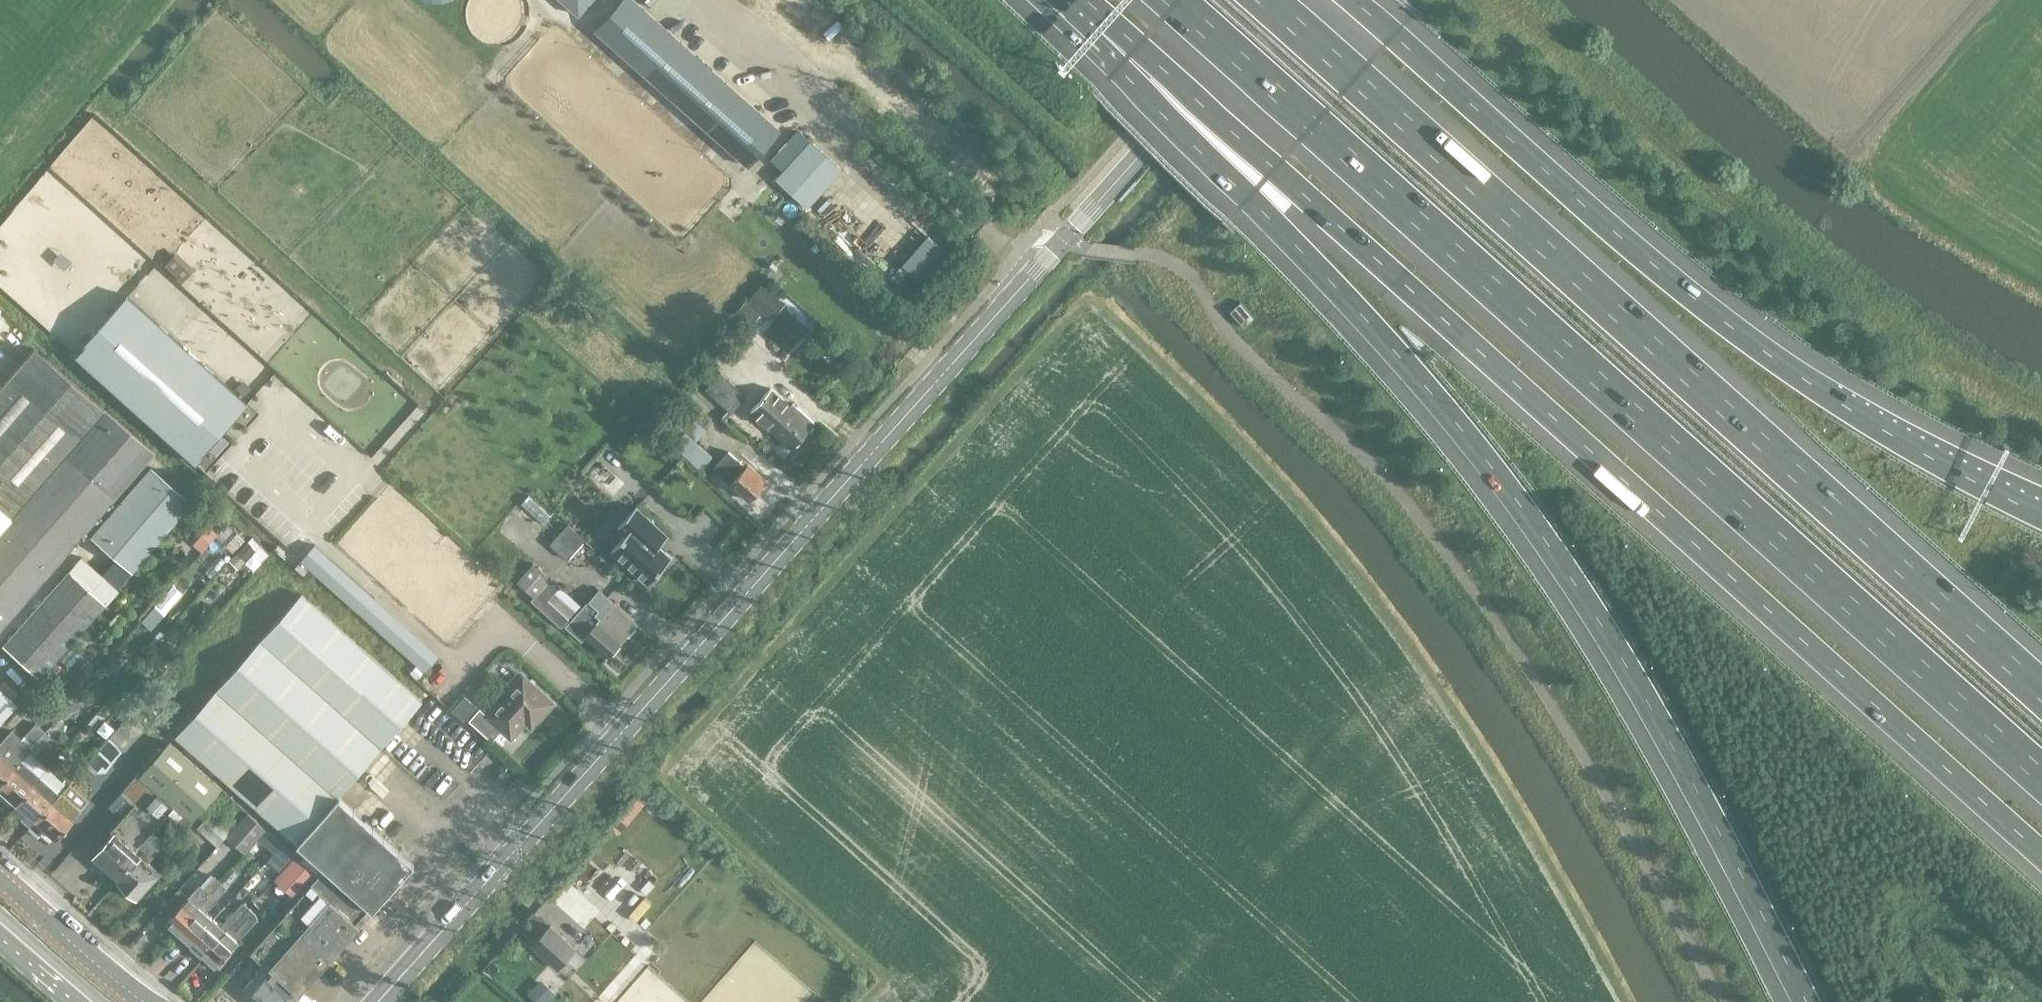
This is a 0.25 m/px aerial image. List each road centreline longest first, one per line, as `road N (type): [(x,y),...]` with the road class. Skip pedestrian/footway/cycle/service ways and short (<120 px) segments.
road 1 (secondary): [(377,1001),(1278,0)]
road 2 (motorway): [(1103,33),(1270,165),(2041,860)]
road 3 (motorway): [(1103,33),(1149,99),(1422,381),(1571,579),(1645,696),(1807,1001)]
road 4 (motorway): [(1177,0),(2041,776)]
road 5 (motorway): [(2041,694),(1266,0)]
road 6 (motorway): [(2041,516),(1892,435),(1718,319),(1354,0)]
road 7 (unclassified): [(0,873),(148,1001)]

